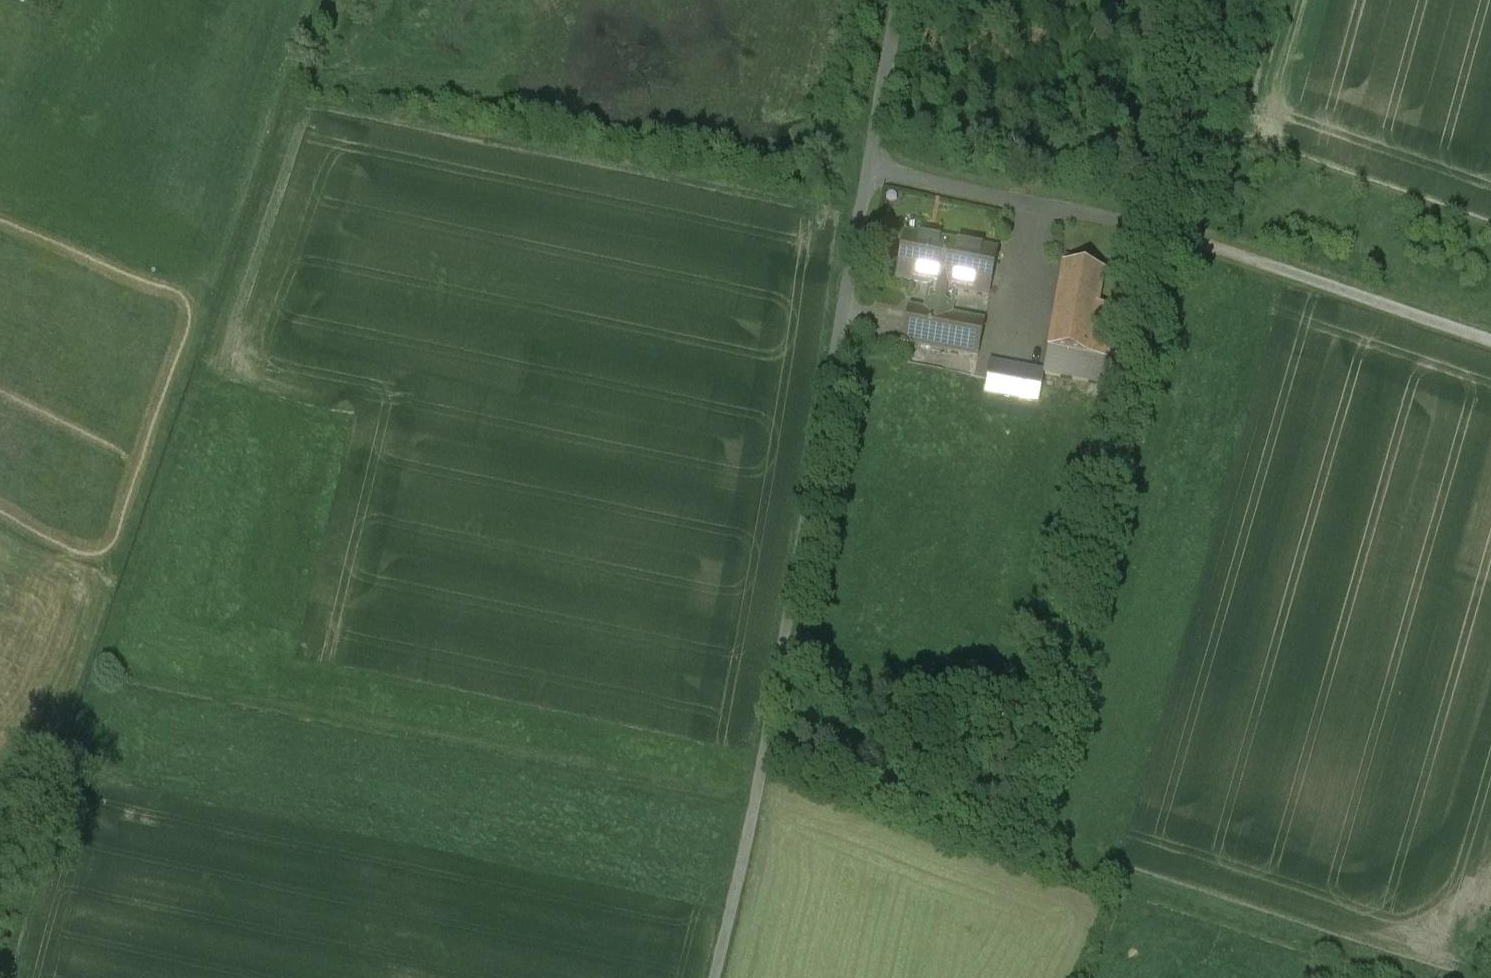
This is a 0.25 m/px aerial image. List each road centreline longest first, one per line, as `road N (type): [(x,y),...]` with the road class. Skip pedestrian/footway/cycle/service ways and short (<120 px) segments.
road 1 (unclassified): [(905,0),(781,691),(714,977)]
road 2 (track): [(1191,238),(1490,339)]

